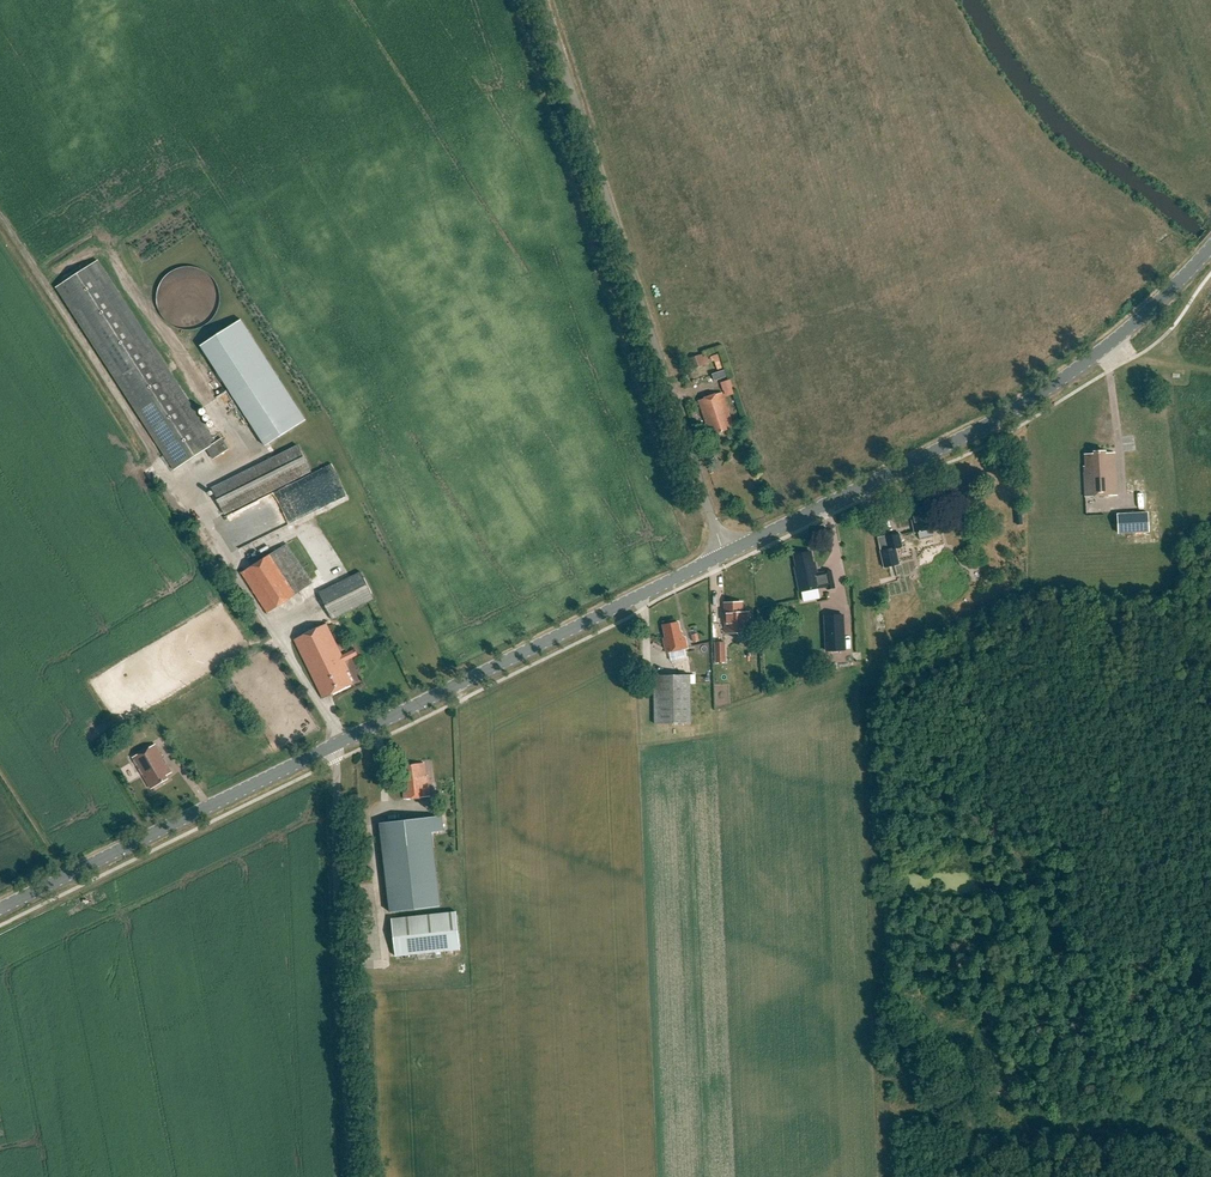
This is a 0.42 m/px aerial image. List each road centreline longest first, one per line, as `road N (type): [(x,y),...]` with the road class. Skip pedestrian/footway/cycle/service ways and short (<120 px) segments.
road 1 (unclassified): [(724,553),(542,0)]
road 2 (tertiary): [(724,553),(1048,386),(1106,349),(1210,247)]
road 3 (tertiary): [(331,747),(724,553)]
road 4 (tertiary): [(0,908),(331,747)]
road 5 (unclassified): [(331,747),(343,990)]
road 6 (track): [(343,990),(357,1176)]

